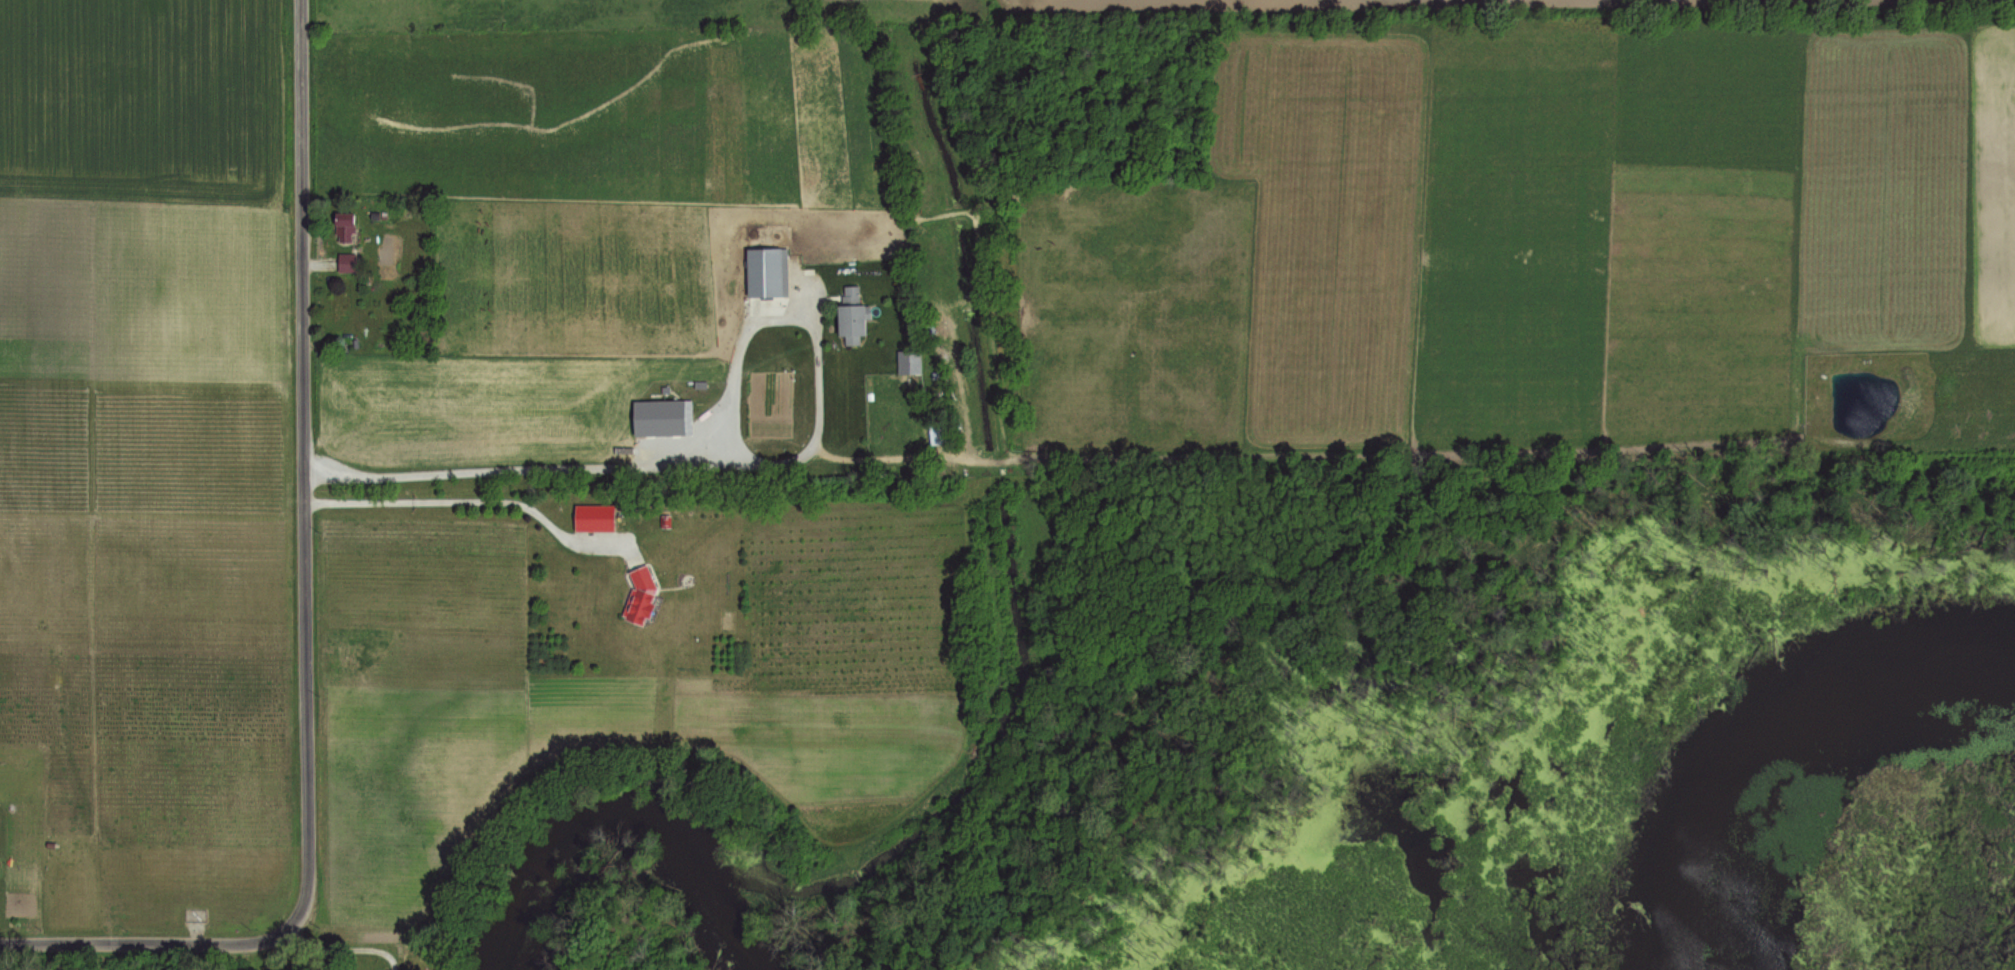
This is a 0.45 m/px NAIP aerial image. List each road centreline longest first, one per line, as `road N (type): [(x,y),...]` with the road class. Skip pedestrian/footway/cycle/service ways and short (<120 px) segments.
road 1 (tertiary): [(282,936),(298,925),(303,890),(296,0)]
road 2 (tertiary): [(0,948),(245,950),(282,936)]

